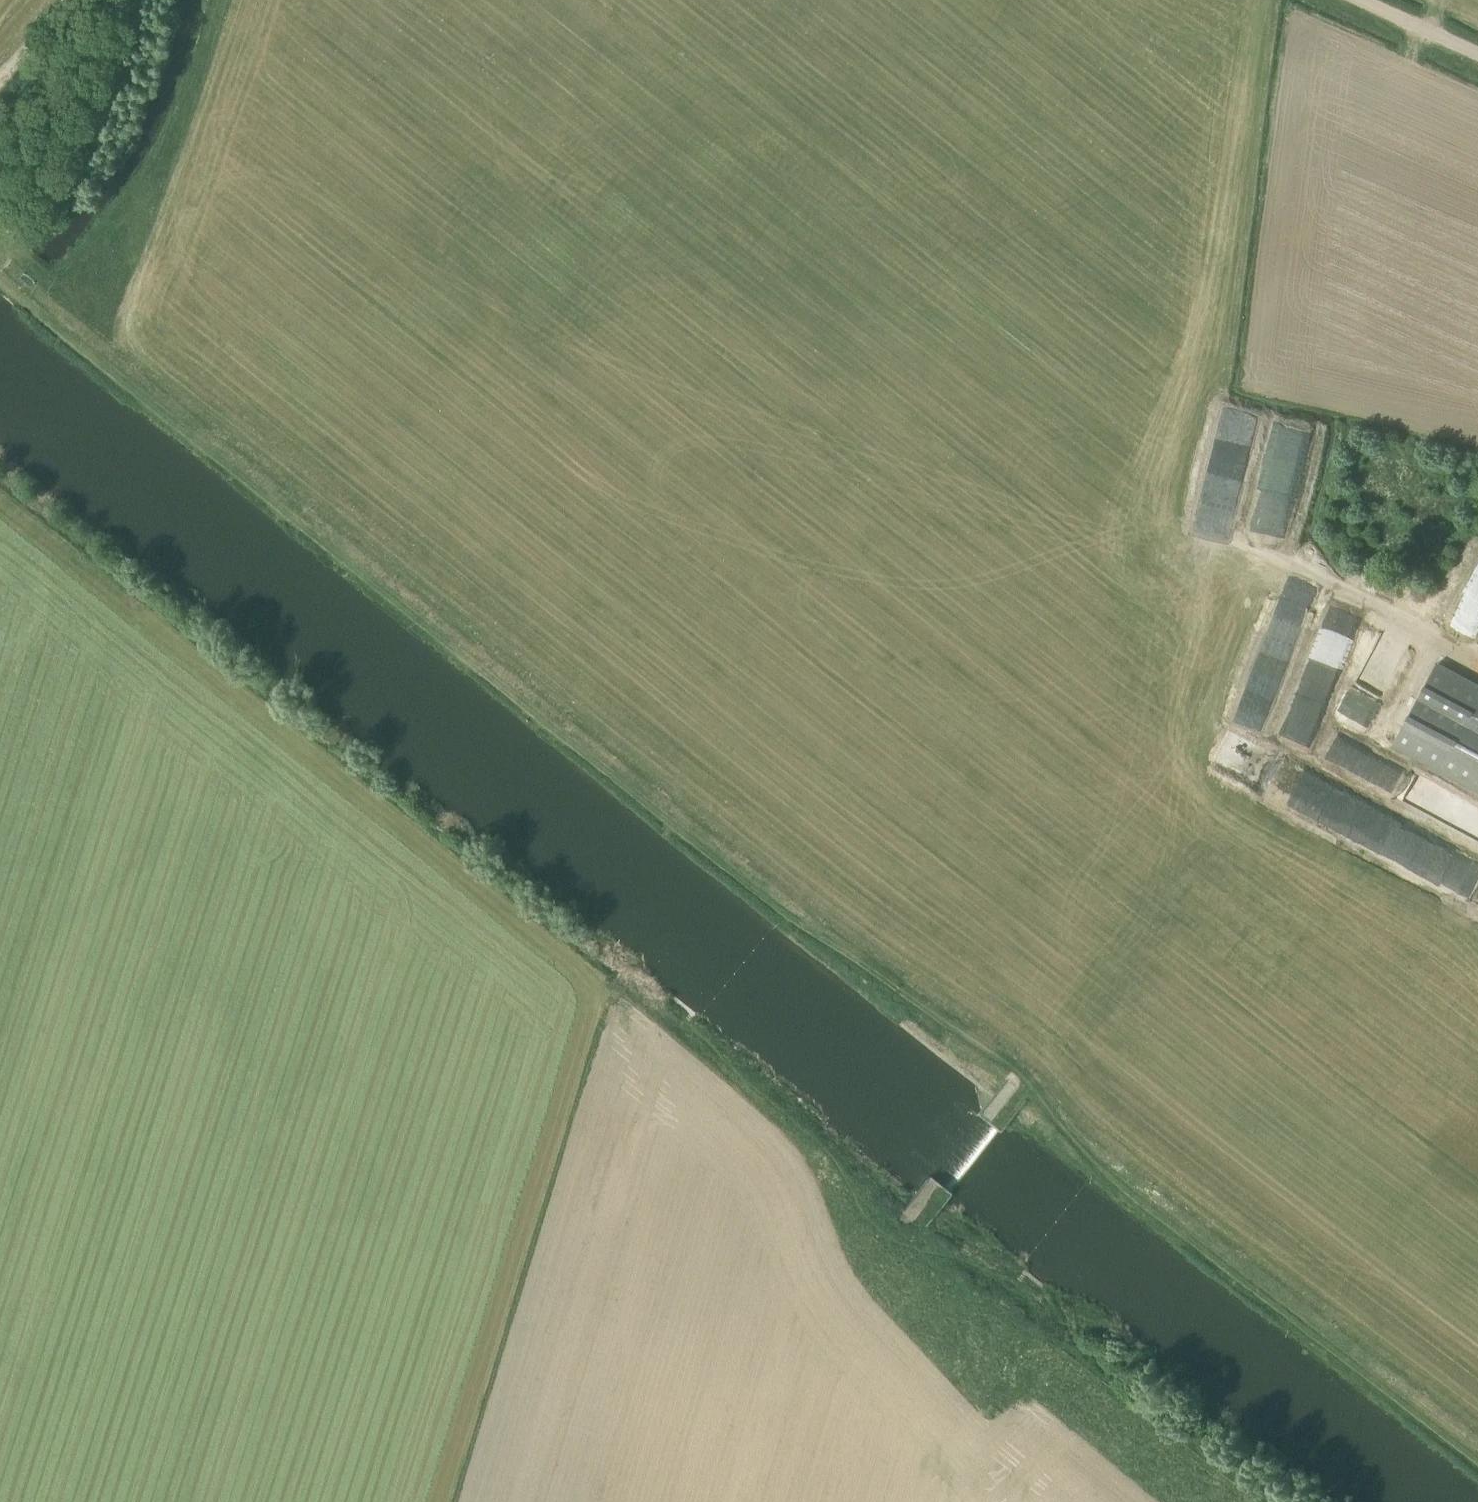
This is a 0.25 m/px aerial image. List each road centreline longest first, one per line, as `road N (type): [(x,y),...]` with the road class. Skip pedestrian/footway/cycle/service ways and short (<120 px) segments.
road 1 (track): [(0,288),(785,917),(1021,1076),(1074,1152),(1477,1464)]
road 2 (unclassified): [(1477,57),(1353,0)]

